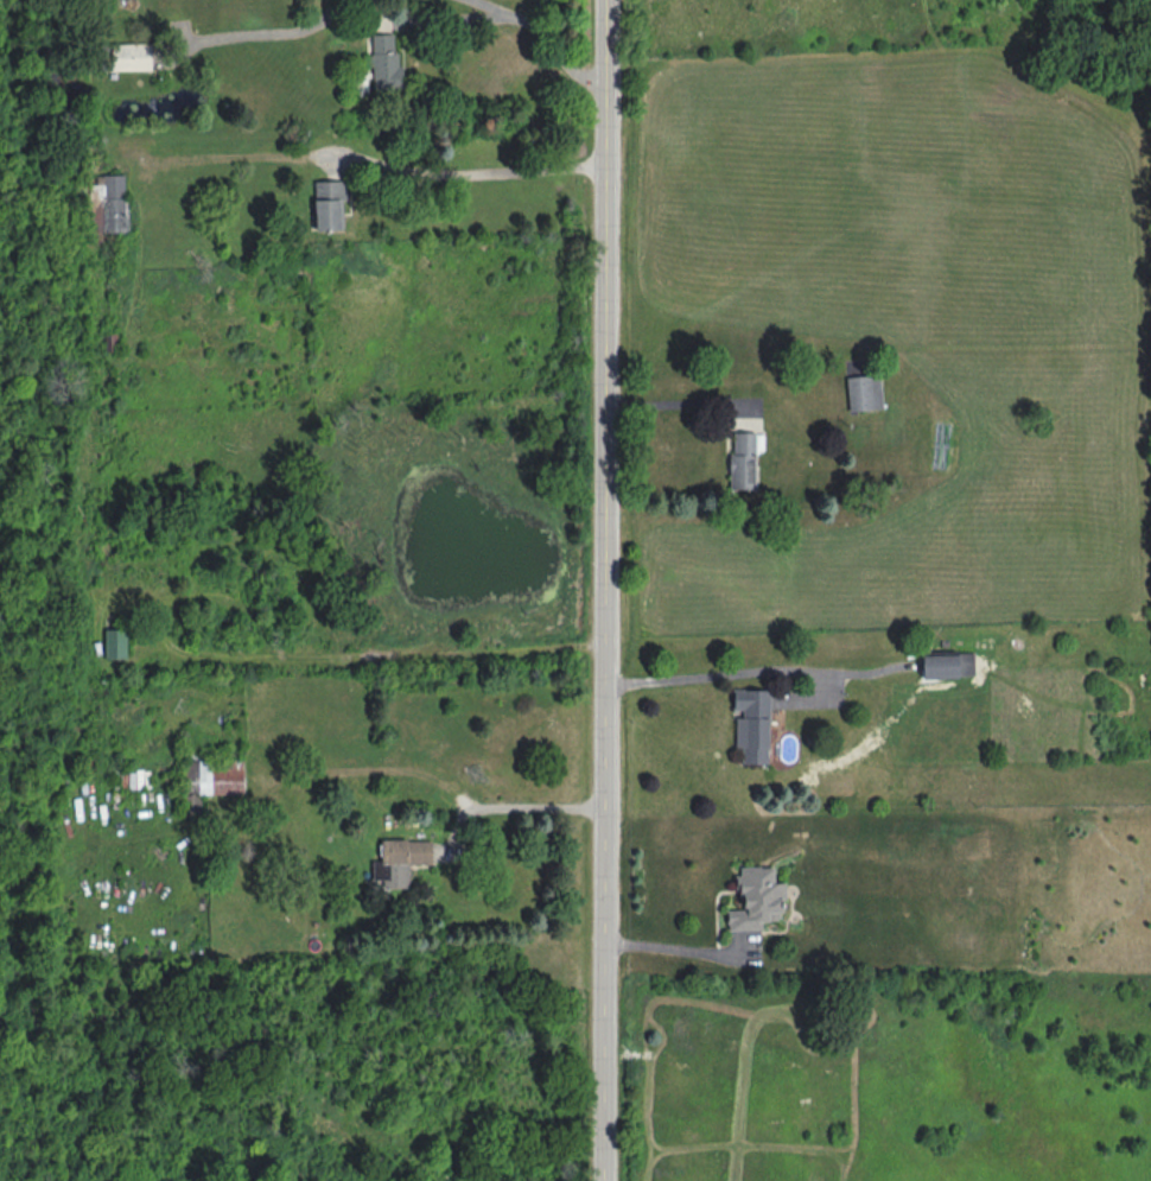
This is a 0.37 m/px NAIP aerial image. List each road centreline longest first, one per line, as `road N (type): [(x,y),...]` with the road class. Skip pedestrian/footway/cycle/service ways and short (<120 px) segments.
road 1 (tertiary): [(612,1180),(613,808),(600,687),(602,0)]

